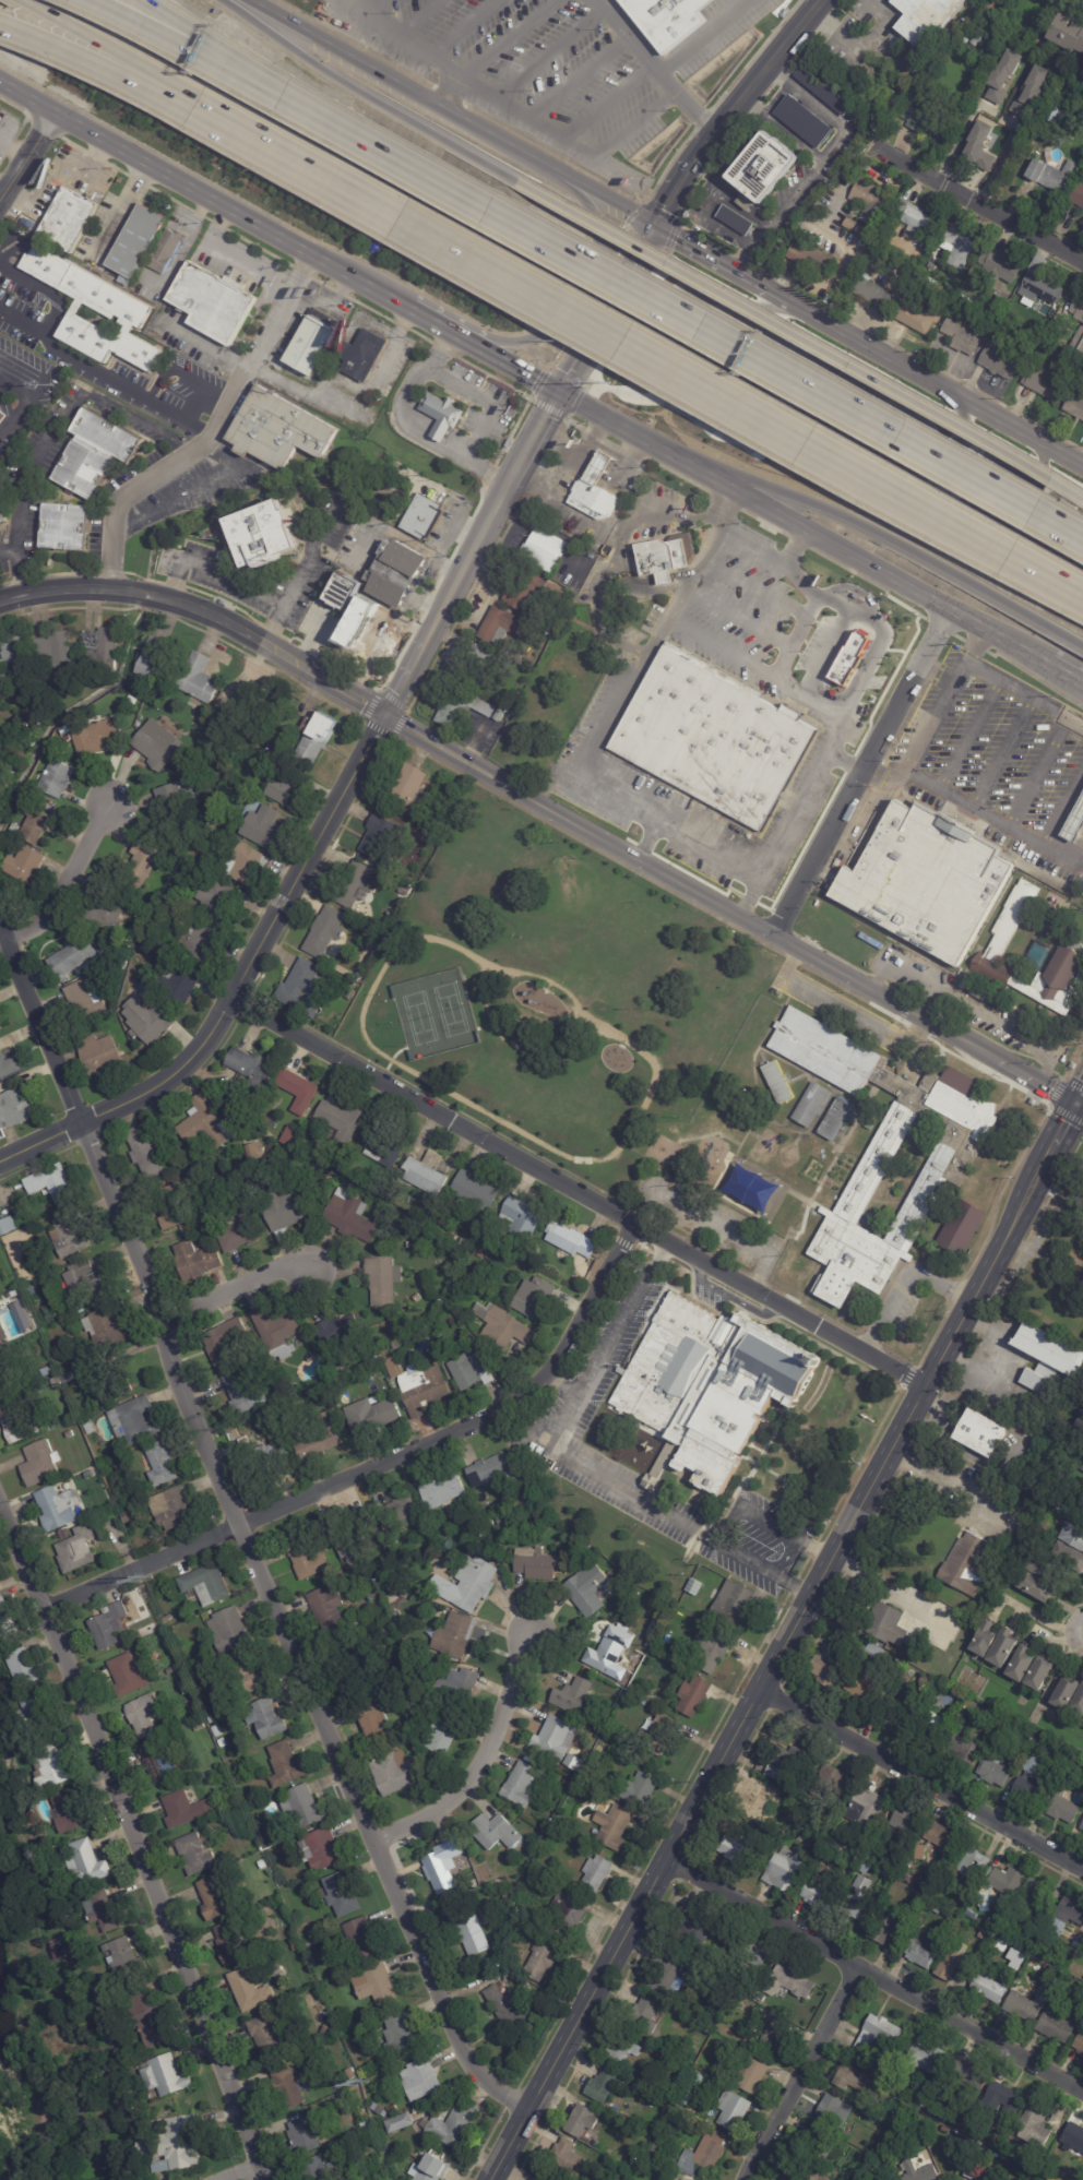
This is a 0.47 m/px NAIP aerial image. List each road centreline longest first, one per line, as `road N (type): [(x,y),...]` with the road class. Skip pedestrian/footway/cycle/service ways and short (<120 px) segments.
road 1 (residential): [(0,923),(240,1530),(377,1844),(452,2054),(531,2115)]
road 2 (secondary): [(1051,1154),(496,2179)]
road 3 (motorway): [(177,95),(1082,603)]
road 4 (motorway): [(1082,539),(211,48)]
road 5 (residential): [(927,1387),(233,996)]
road 6 (tertiary): [(385,715),(1078,1104)]
road 7 (residential): [(635,1223),(547,1374),(490,1419),(45,1618)]
road 8 (residential): [(0,1514),(264,2179)]
road 9 (motorway): [(1082,500),(504,178)]
road 10 (tertiary): [(0,1158),(155,1086),(200,1048),(385,715)]
road 11 (residential): [(1082,2095),(667,1858)]
road 12 (motorway): [(656,449),(838,515),(1082,649)]
road 13 (secondary): [(656,449),(1057,671)]
road 14 (secondary): [(653,226),(255,0)]
road 15 (tertiary): [(385,715),(238,628),(169,599),(84,587),(0,601)]
road 16 (residential): [(1082,1871),(755,1694)]
road 17 (residential): [(773,936),(950,610)]
road 18 (tertiary): [(559,396),(385,715)]
road 19 (secondary): [(0,84),(313,259)]
road 20 (motorway): [(504,178),(203,0)]
road 21 (secondary): [(1082,467),(785,300)]
road 22 (residential): [(529,1640),(464,1785),(377,1844)]
road 23 (secondary): [(461,341),(512,344),(542,333),(591,229),(568,180)]
road 24 (residential): [(860,1967),(749,2179)]
road 25 (tertiary): [(653,226),(793,32)]
road 26 (residential): [(1082,260),(874,145)]
road 27 (tertiary): [(559,396),(653,226)]
road 28 (motorway): [(0,27),(177,95)]
road 29 (motorway): [(26,0),(115,48),(177,95)]
road 30 (residential): [(110,805),(56,905),(5,938)]
road 31 (residential): [(306,1271),(284,1270),(163,1329)]
road 32 (secondary): [(785,300),(653,226)]
road 33 (motorway): [(211,48),(85,0)]

